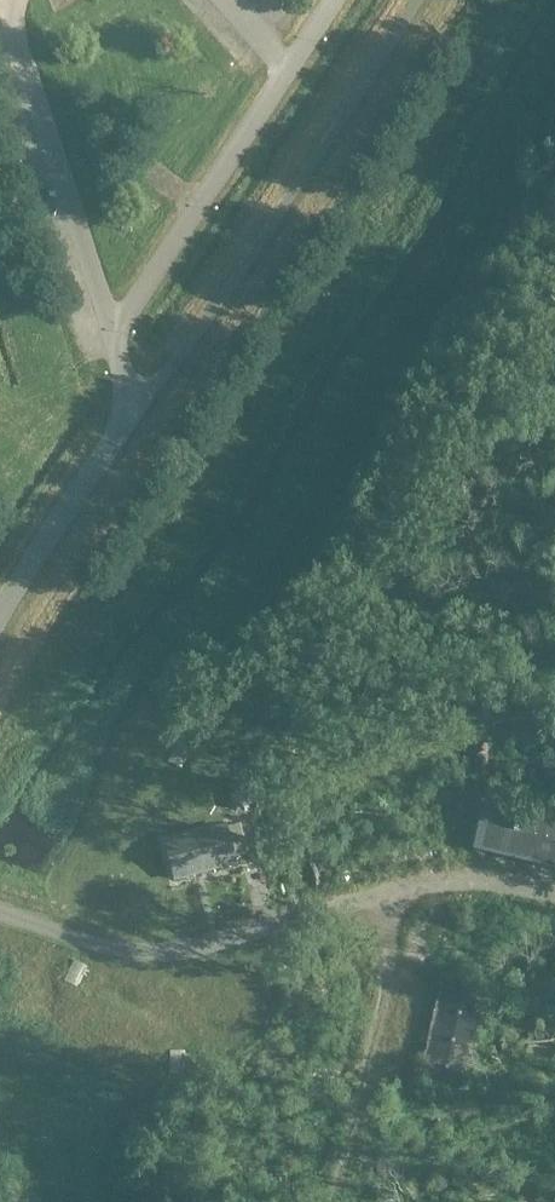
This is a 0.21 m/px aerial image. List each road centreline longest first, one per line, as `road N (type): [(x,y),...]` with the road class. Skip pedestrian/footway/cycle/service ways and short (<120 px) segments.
road 1 (unclassified): [(0,626),(143,402)]

